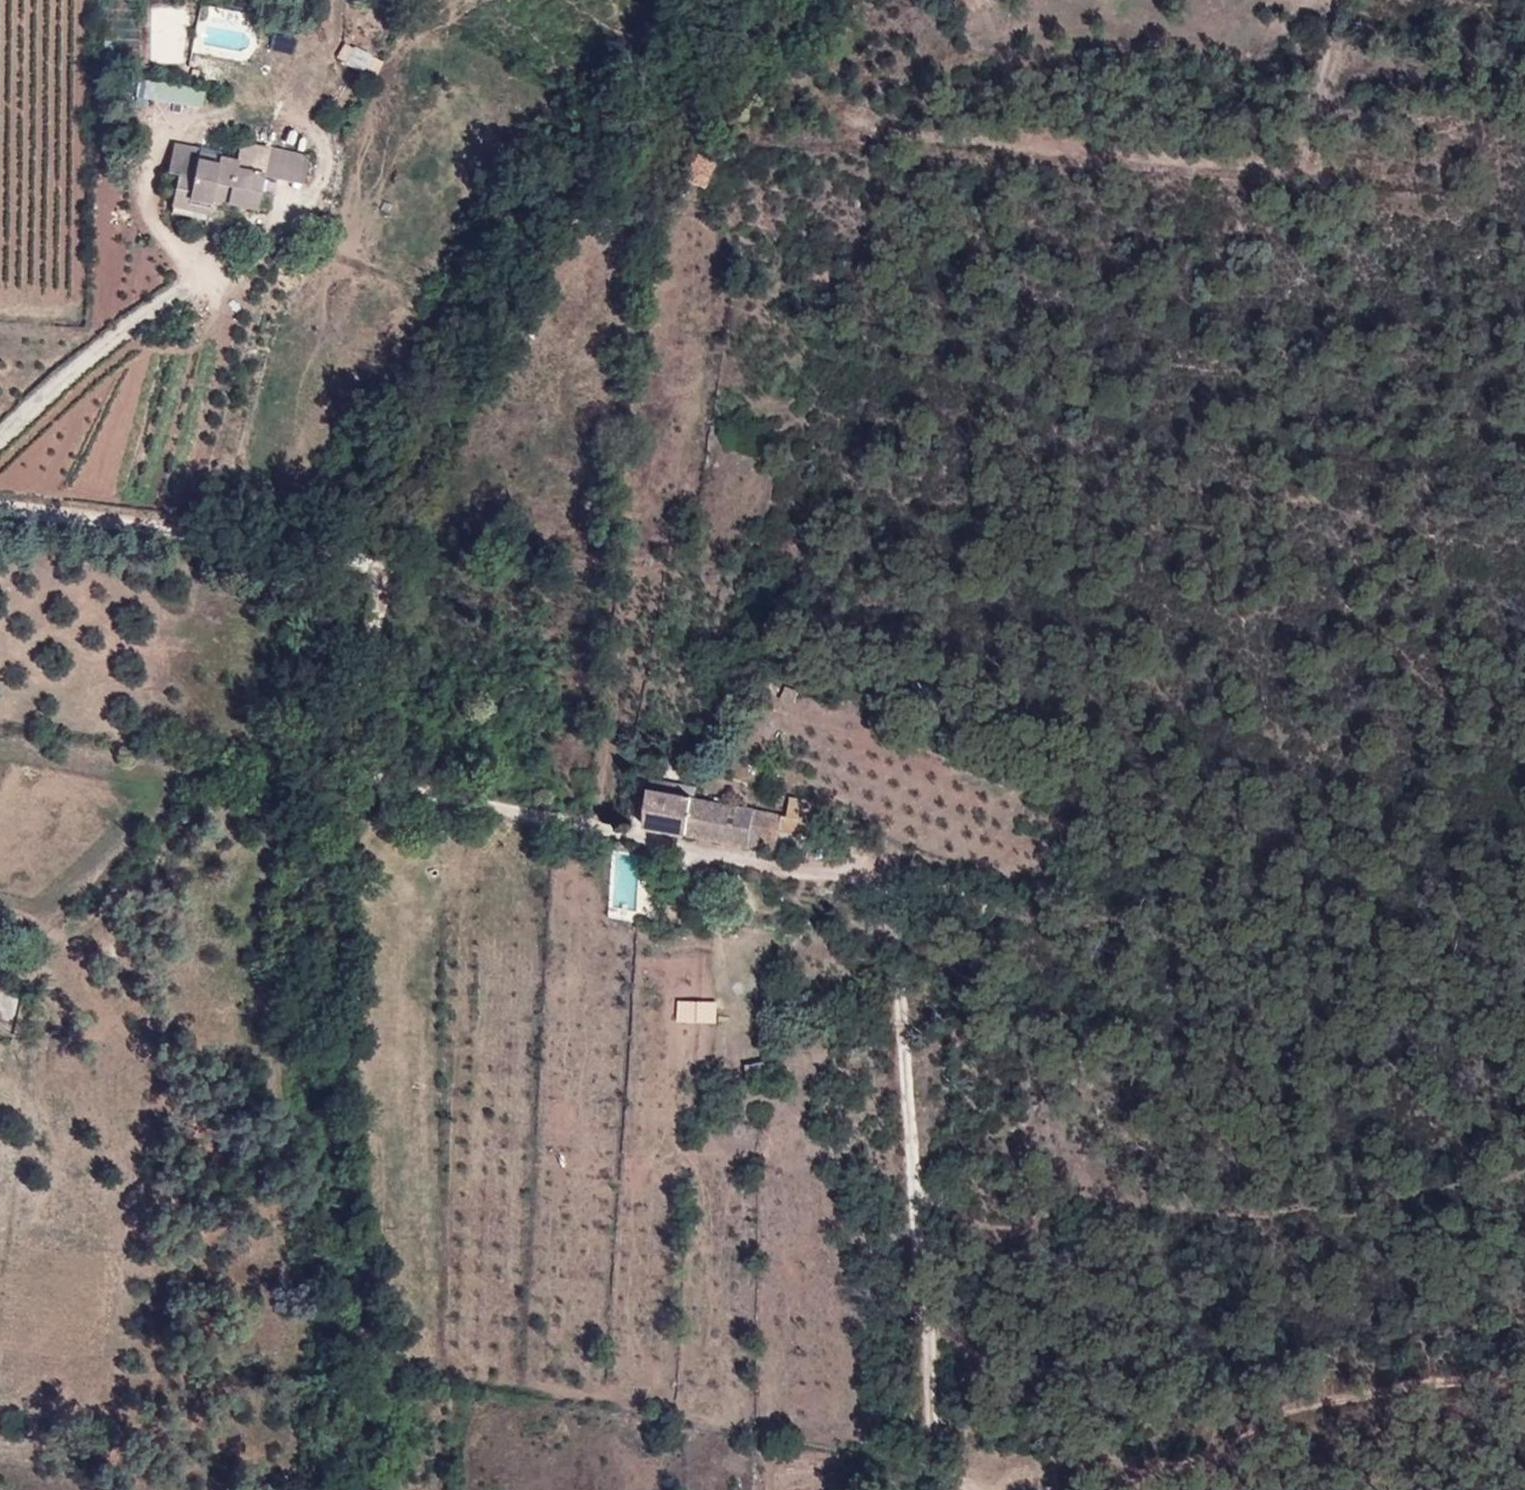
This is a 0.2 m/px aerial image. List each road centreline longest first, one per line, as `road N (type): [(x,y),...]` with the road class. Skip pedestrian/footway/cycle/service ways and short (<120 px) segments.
road 1 (track): [(0,502),(156,522),(182,506),(221,278)]

